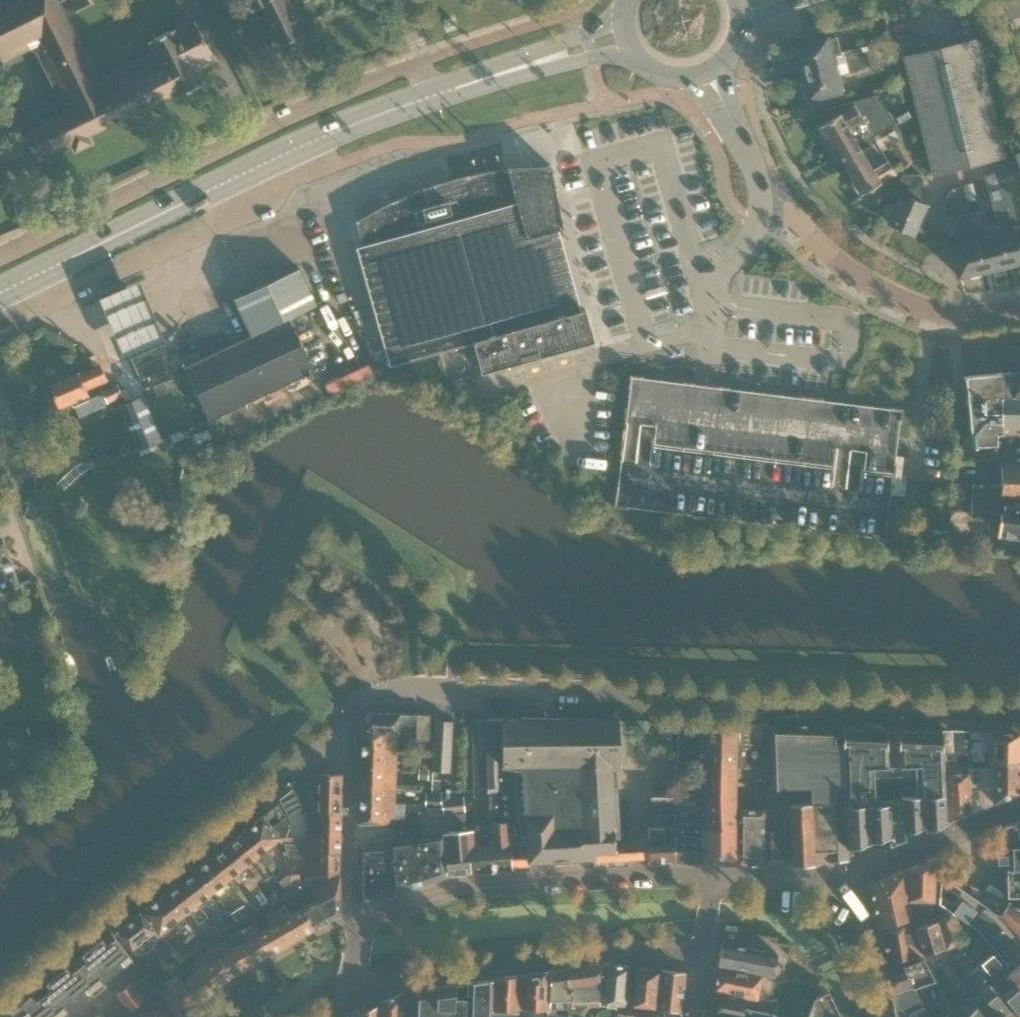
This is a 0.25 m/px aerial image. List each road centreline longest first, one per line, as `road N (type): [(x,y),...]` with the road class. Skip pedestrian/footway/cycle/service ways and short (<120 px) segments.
road 1 (unclassified): [(1019,707),(375,692),(357,699),(353,715)]
road 2 (residential): [(424,61),(301,111),(0,258)]
road 3 (unclassified): [(1019,309),(954,315),(912,303),(841,264),(793,219),(761,211),(756,170),(707,72)]
road 4 (primary): [(0,292),(324,135)]
road 5 (residential): [(351,1002),(453,969),(597,952),(701,956)]
road 6 (residential): [(710,874),(451,886),(361,922)]
road 7 (residential): [(0,326),(306,173)]
road 8 (unclassified): [(361,922),(351,903),(353,715)]
road 9 (primary): [(624,19),(460,77),(432,95)]
road 10 (primary): [(432,95),(634,51)]
road 11 (residential): [(856,875),(710,874)]
road 12 (residential): [(886,1016),(856,875)]
road 13 (residential): [(903,854),(1019,803)]

